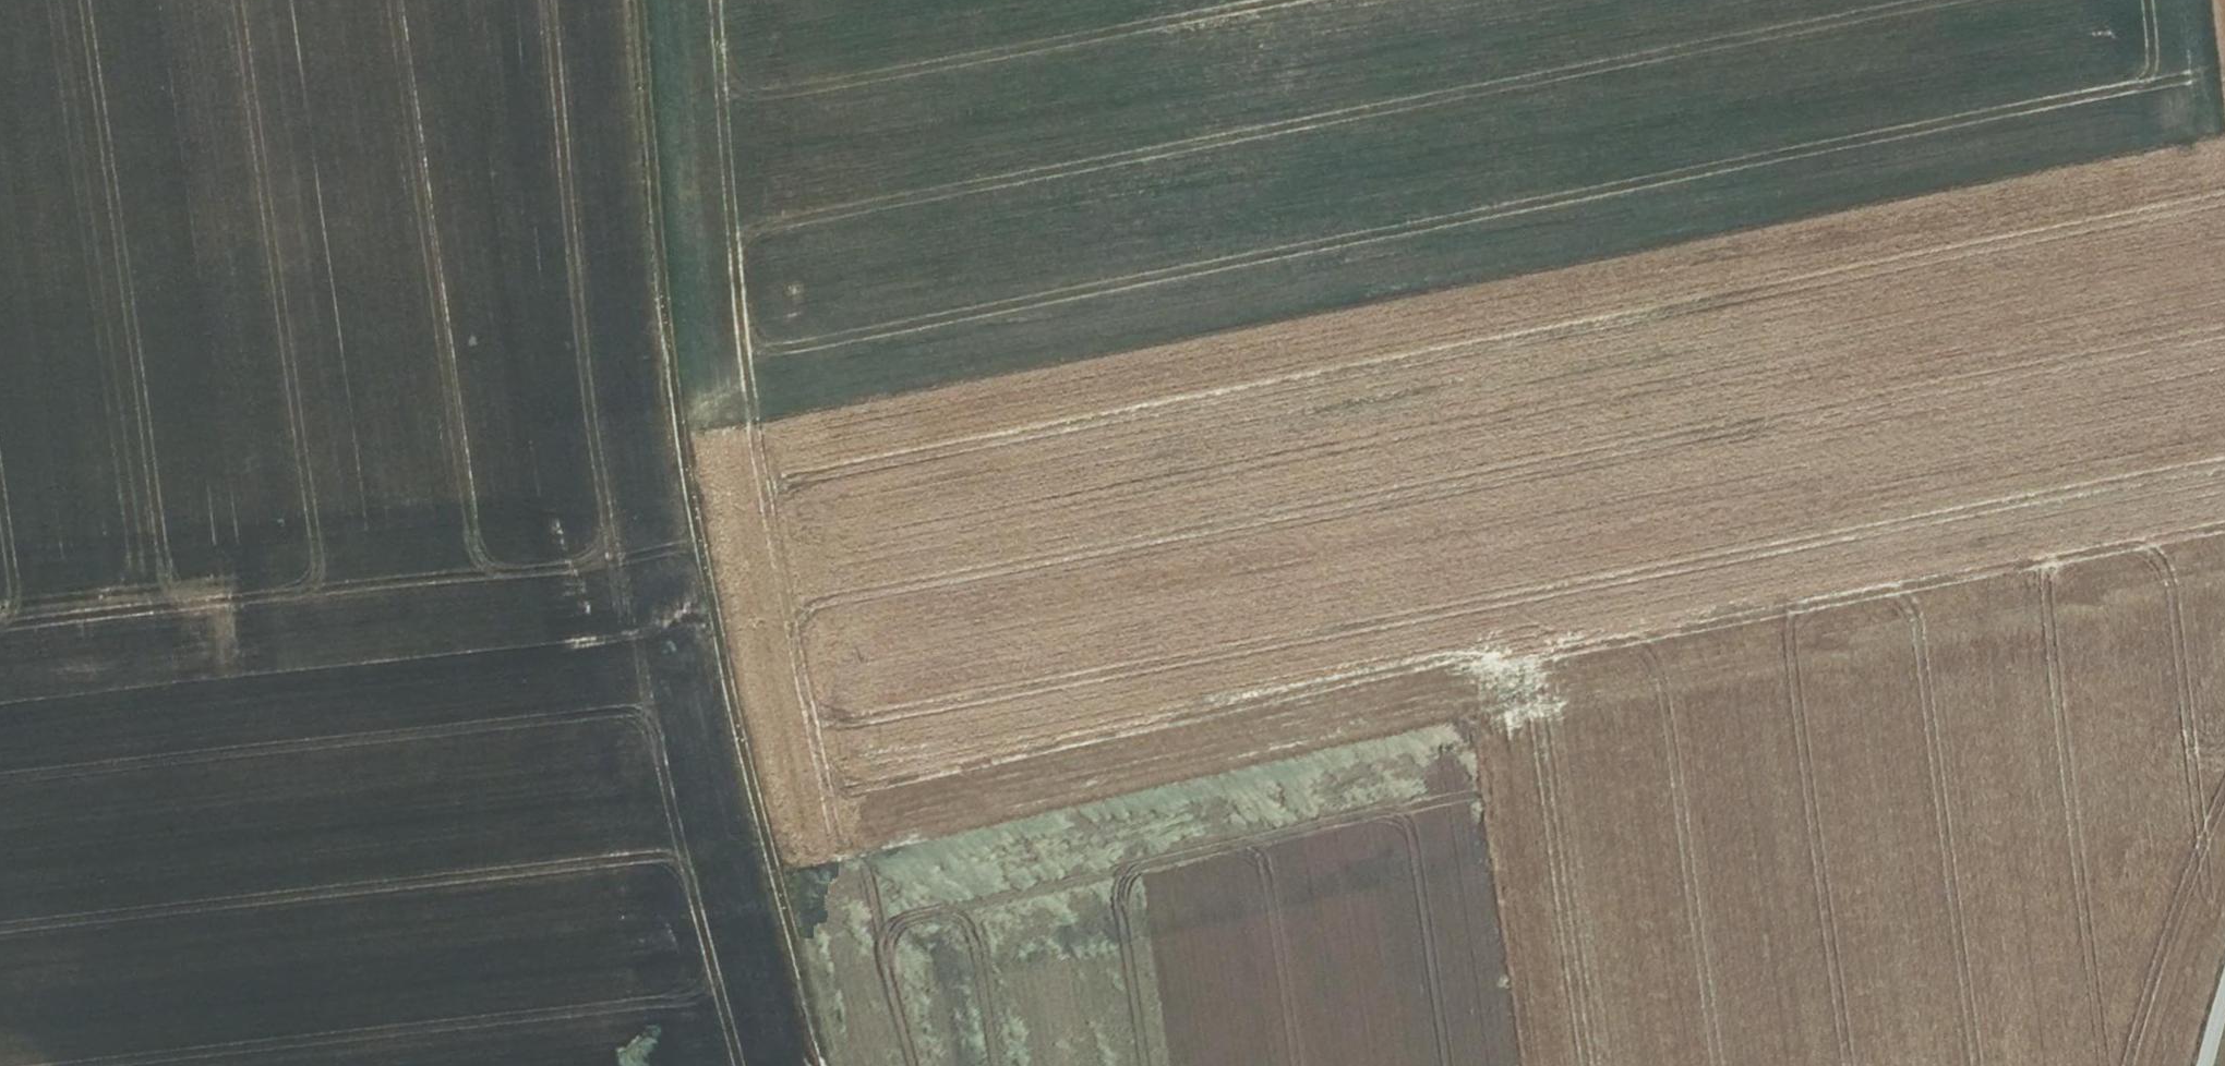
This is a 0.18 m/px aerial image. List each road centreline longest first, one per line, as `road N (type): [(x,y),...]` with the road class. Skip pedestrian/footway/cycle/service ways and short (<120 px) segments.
road 1 (track): [(641,0),(652,214),(709,614),(822,1065)]
road 2 (unclassified): [(2224,925),(2185,1065)]

